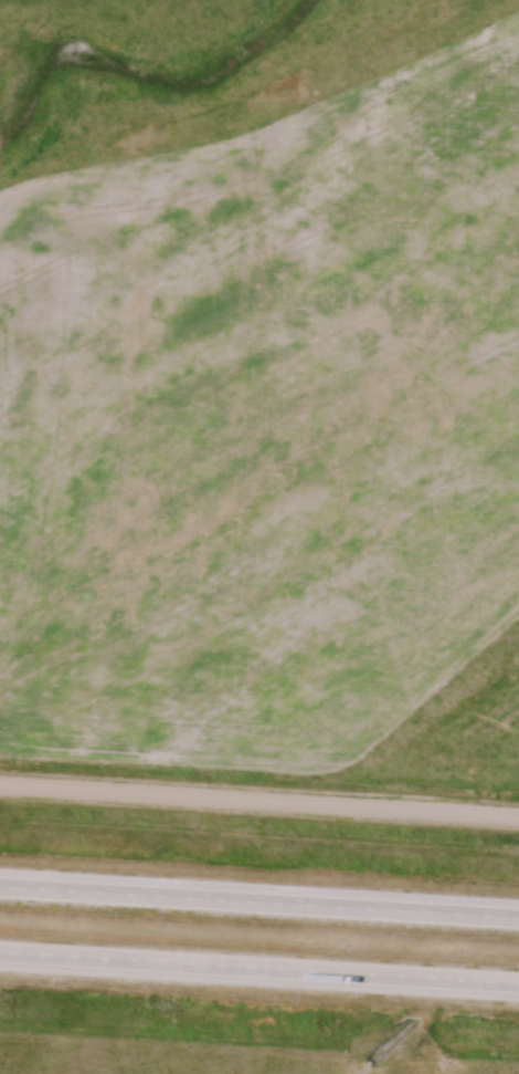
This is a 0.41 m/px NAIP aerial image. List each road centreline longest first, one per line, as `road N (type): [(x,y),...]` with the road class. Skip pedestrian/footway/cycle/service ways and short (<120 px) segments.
road 1 (motorway): [(0,950),(518,983)]
road 2 (motorway): [(518,917),(0,885)]
road 3 (residential): [(0,786),(518,817)]

